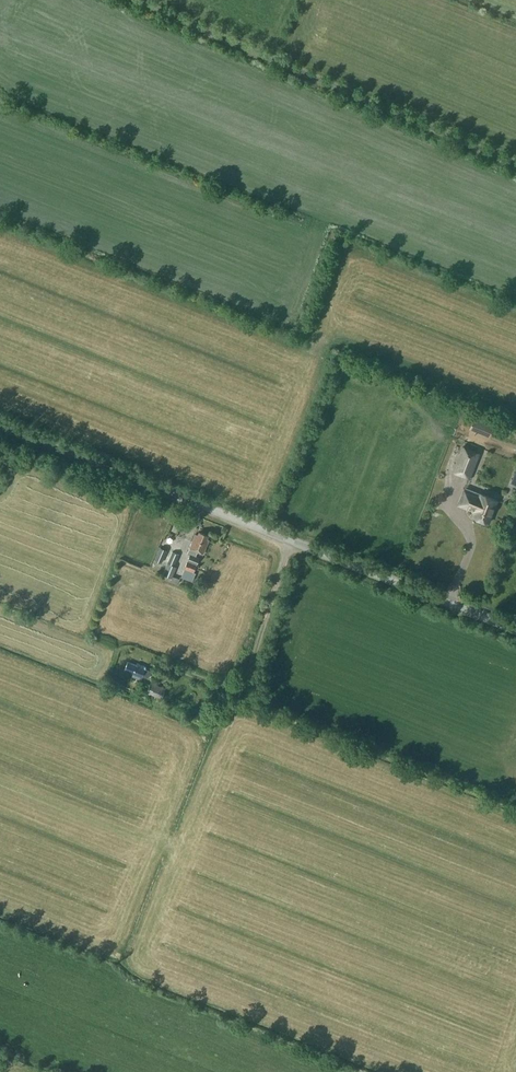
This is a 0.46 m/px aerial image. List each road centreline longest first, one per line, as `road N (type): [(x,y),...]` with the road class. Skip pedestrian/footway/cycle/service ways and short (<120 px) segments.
road 1 (unclassified): [(515,631),(0,428)]
road 2 (track): [(291,543),(239,688),(177,669)]

